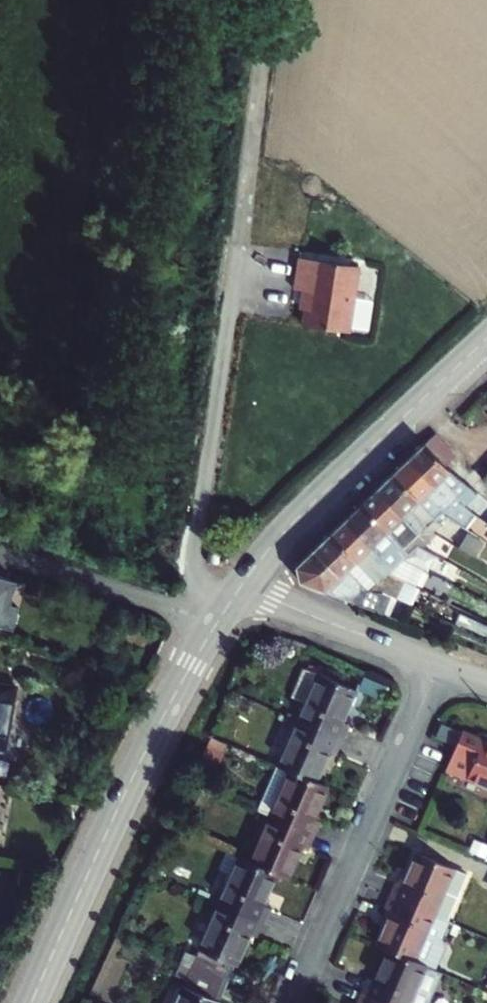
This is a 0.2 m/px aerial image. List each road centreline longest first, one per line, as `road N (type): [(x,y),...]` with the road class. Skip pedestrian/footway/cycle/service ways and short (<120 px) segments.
road 1 (unclassified): [(200,522),(259,0)]
road 2 (tertiary): [(32,1002),(134,771),(212,628)]
road 3 (unclassified): [(438,666),(291,1002)]
road 4 (tertiary): [(241,586),(289,525),(486,337)]
road 5 (unclassified): [(241,586),(438,666)]
road 6 (unclassified): [(191,616),(0,554)]

